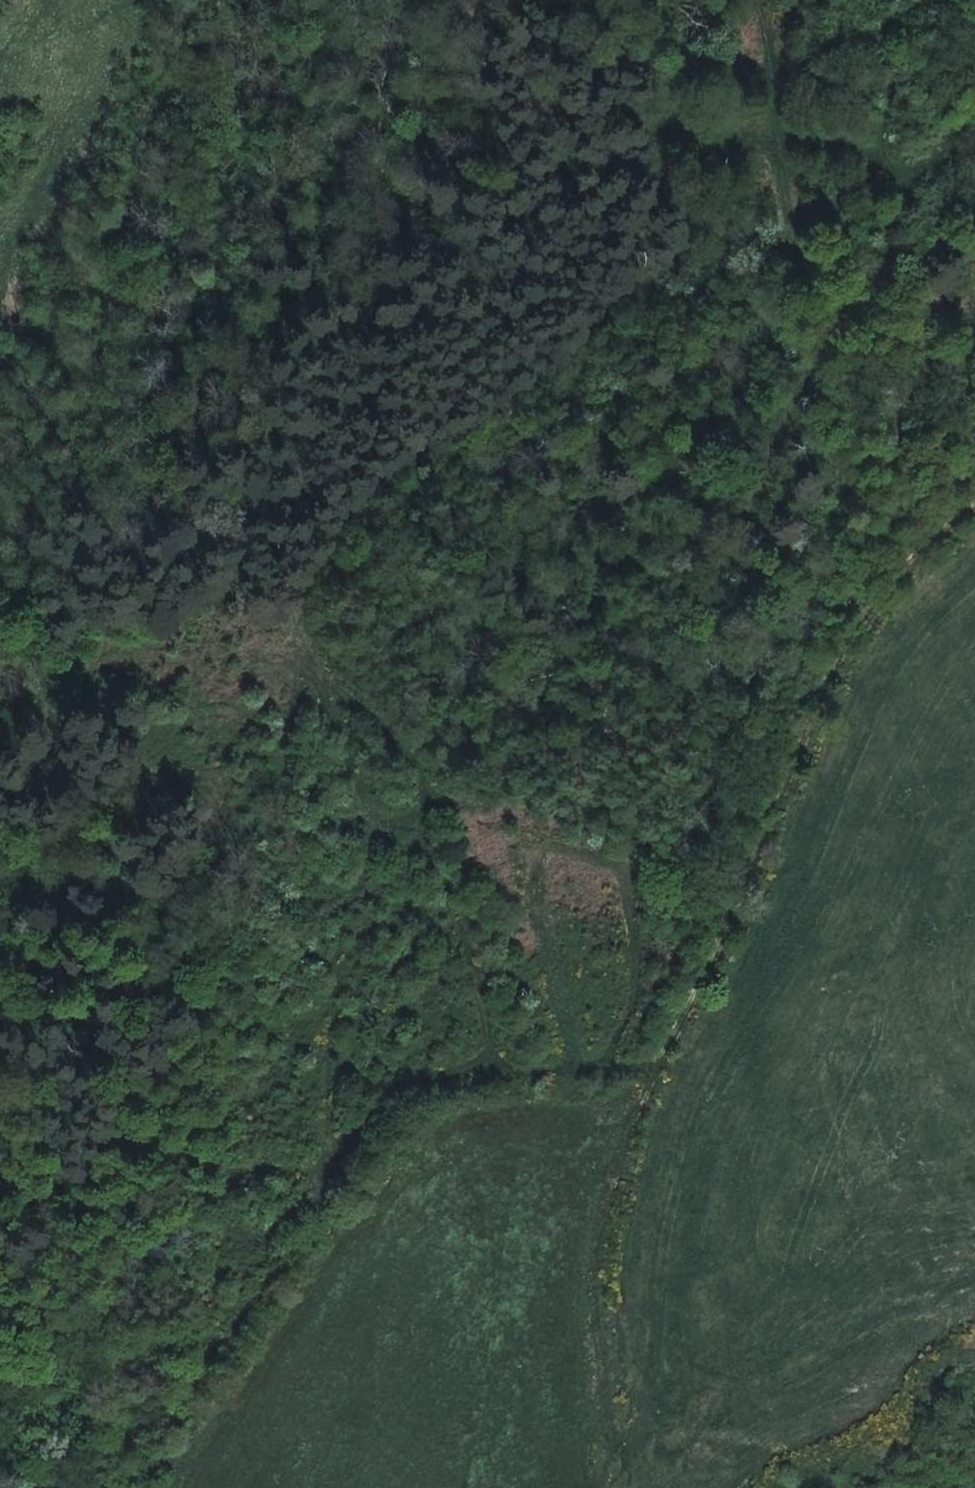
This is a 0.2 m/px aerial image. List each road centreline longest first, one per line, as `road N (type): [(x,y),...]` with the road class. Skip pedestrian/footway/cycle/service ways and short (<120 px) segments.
road 1 (track): [(623,1487),(600,1310),(602,1246),(636,1130),(724,938),(854,586),(907,511),(974,480)]

